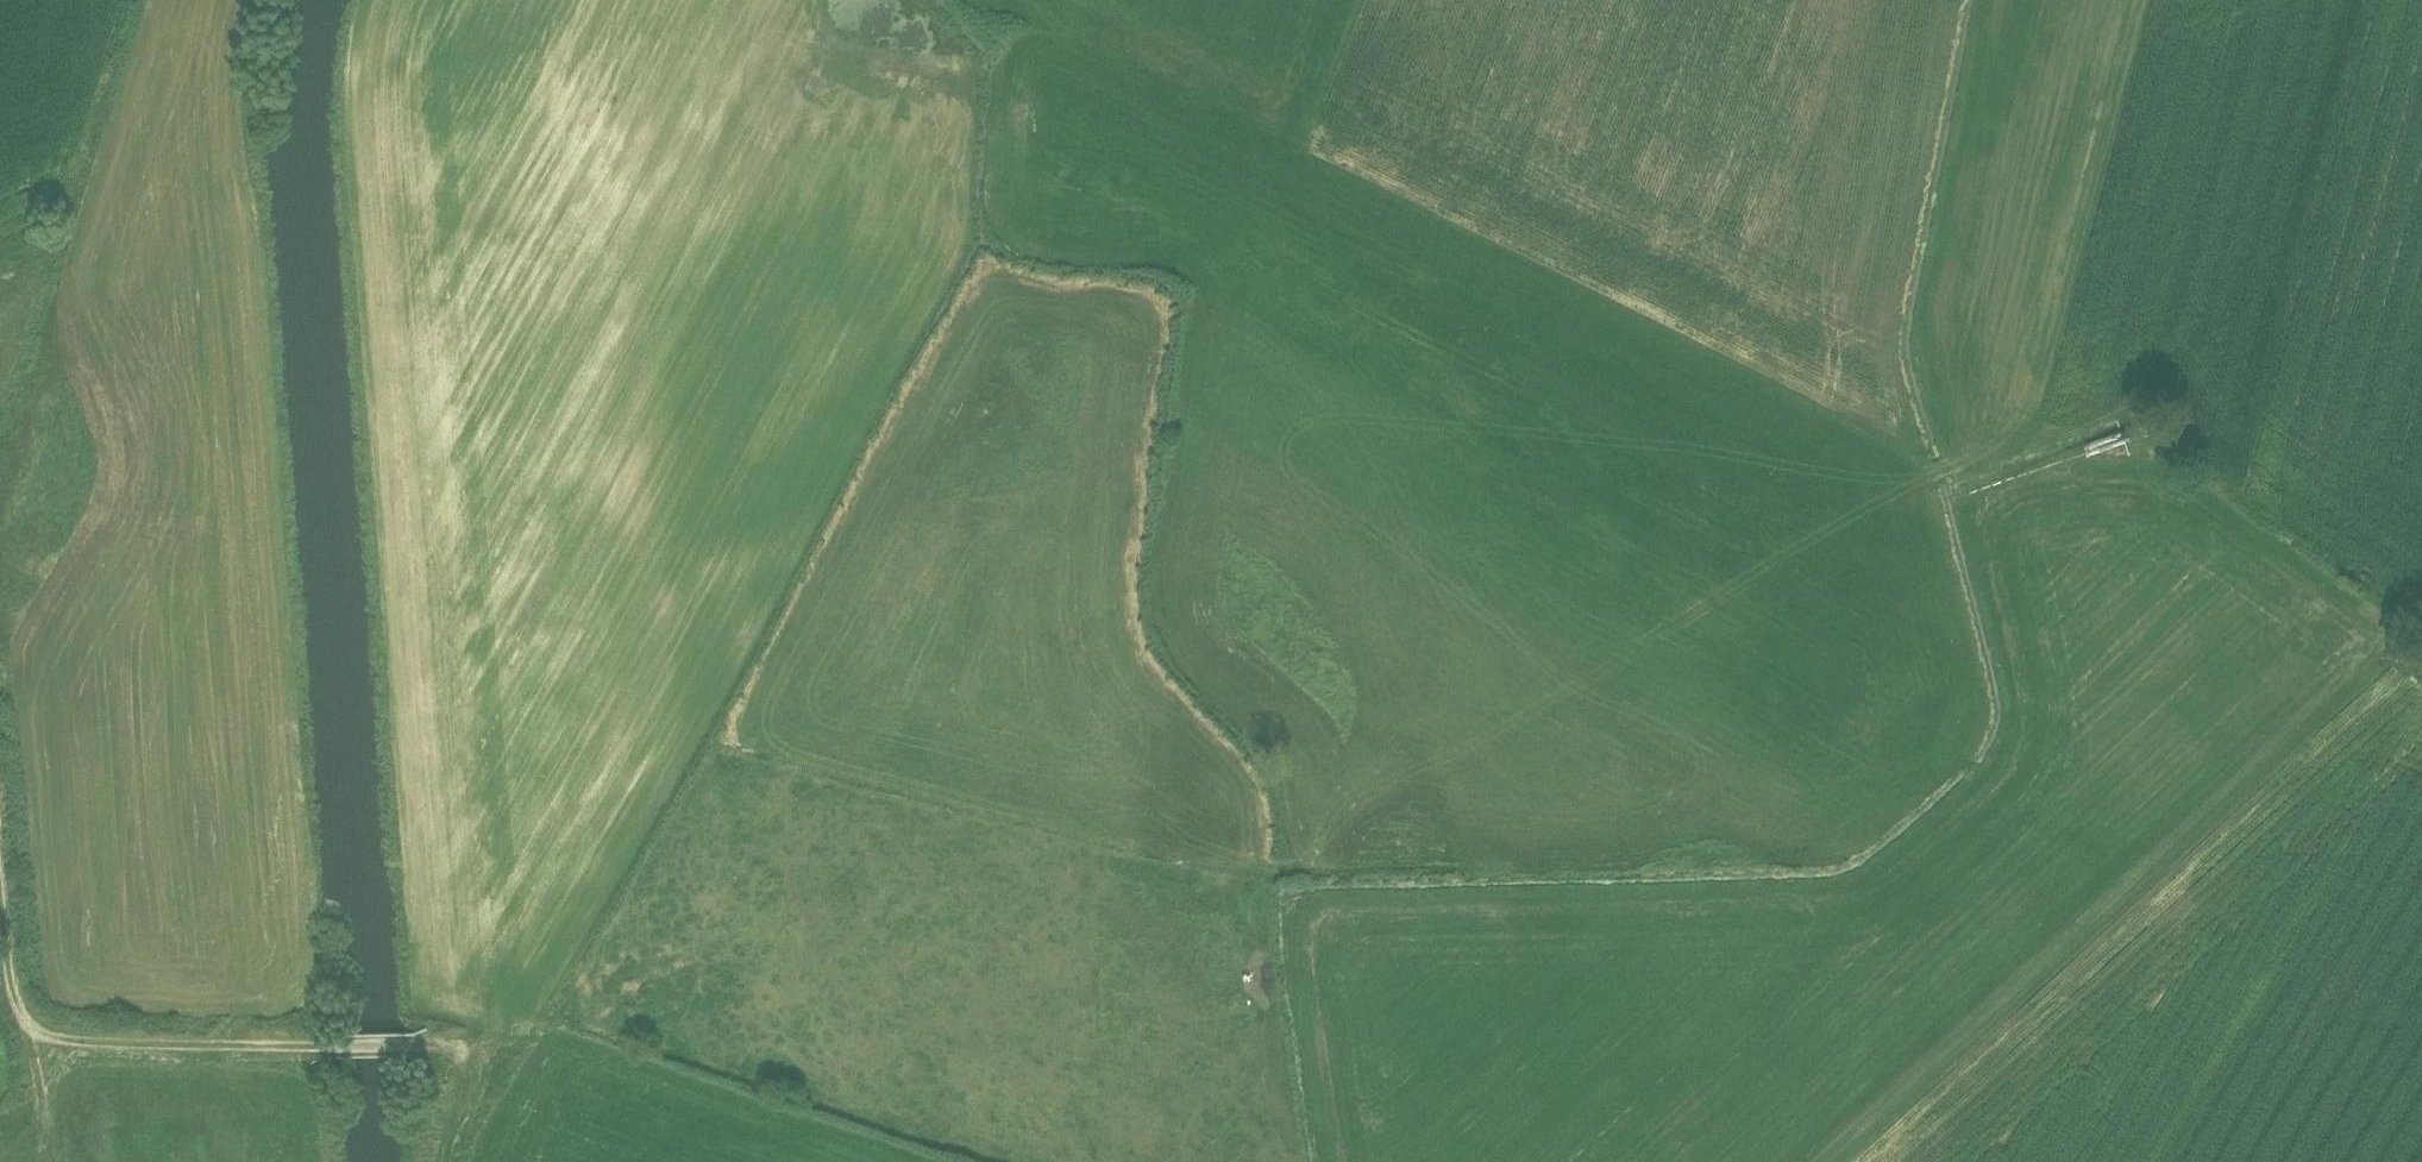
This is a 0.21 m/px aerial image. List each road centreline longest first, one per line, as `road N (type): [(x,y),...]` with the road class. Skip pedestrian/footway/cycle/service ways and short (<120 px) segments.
road 1 (track): [(427,1042),(69,1040),(15,1021),(0,892)]

